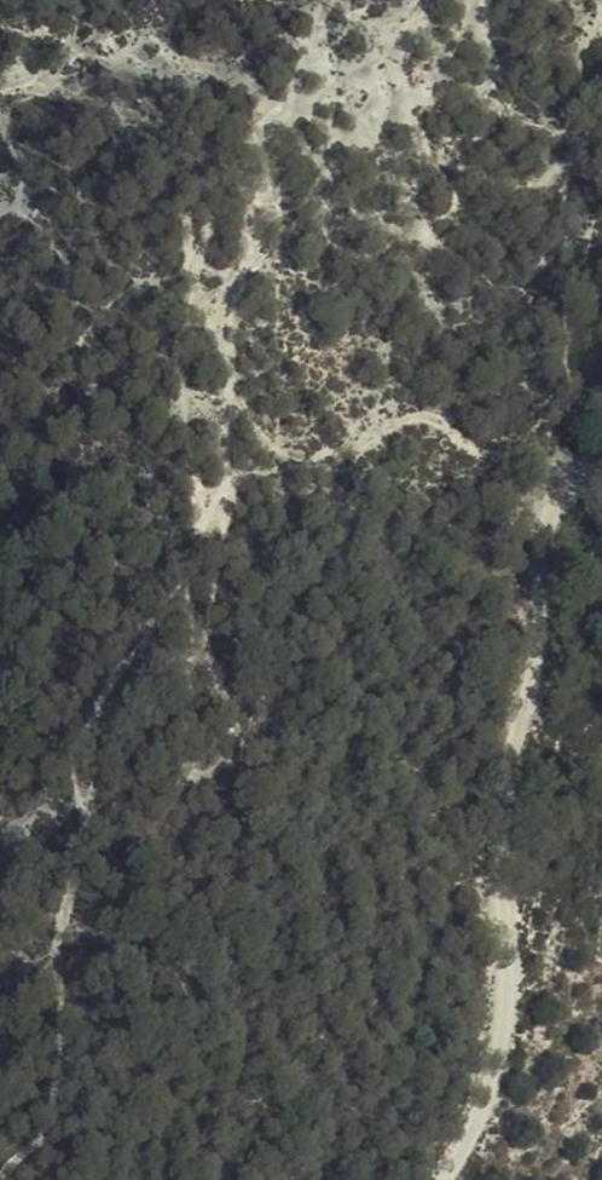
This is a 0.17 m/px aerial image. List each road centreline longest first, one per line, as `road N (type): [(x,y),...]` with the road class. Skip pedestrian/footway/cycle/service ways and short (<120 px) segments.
road 1 (track): [(444,1179),(487,1090),(506,997),(506,805),(537,645),(537,519),(554,482),(577,463),(601,463)]

